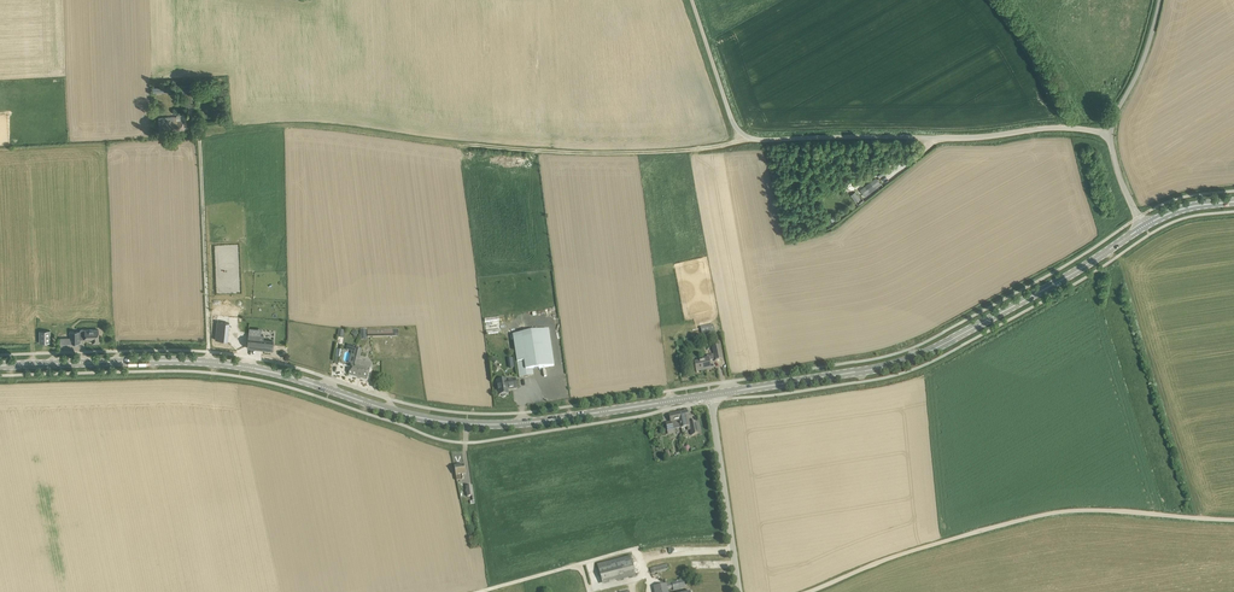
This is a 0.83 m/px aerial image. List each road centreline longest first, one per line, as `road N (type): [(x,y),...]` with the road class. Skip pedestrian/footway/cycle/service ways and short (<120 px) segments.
road 1 (track): [(209,362),(207,133),(313,126),(636,152),(706,149),(748,137)]
road 2 (primary): [(711,395),(468,424),(402,414),(228,364),(0,366)]
road 3 (unclassified): [(1111,133),(1050,127),(966,137),(748,137),(734,125),(694,0)]
road 4 (primary): [(711,395),(911,359),(1144,227)]
road 5 (track): [(816,591),(915,550),(1071,509),(1233,518)]
road 6 (unclassified): [(740,591),(711,395)]
road 7 (unclassified): [(1163,0),(1111,133)]

